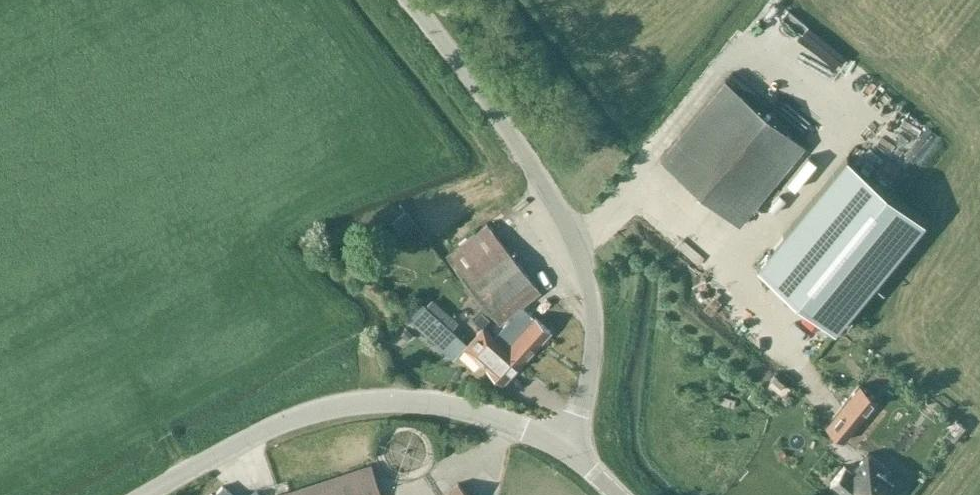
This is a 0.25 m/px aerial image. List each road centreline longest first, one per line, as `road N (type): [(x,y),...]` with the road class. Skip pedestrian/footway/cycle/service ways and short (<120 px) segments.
road 1 (unclassified): [(566,448),(593,344),(591,291),(575,237),(491,106),(409,0)]
road 2 (unclassified): [(152,494),(293,419),(365,402),(483,413),(566,448)]

